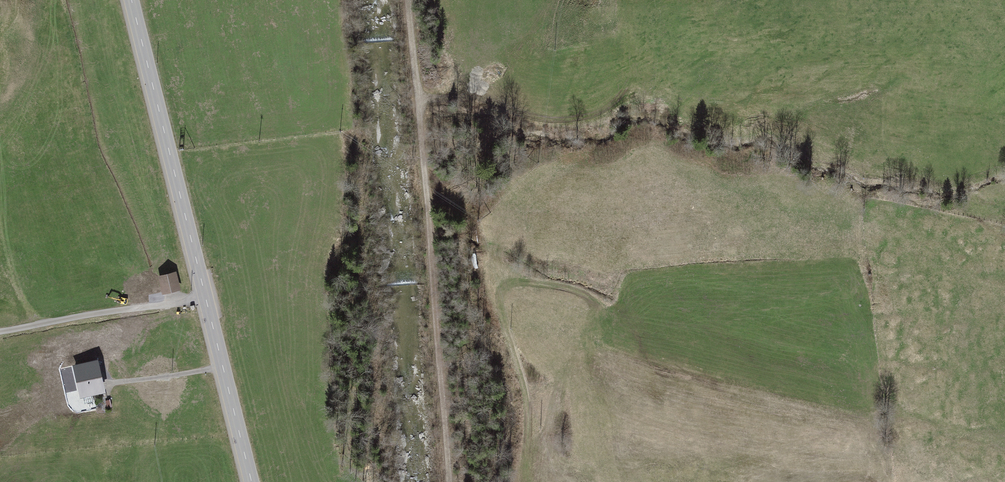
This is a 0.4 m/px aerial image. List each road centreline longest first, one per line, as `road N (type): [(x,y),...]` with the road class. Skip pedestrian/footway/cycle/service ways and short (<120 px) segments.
road 1 (secondary): [(131,0),(252,481)]
road 2 (track): [(451,481),(410,0)]
road 3 (track): [(529,481),(529,386),(501,298),(515,280),(613,303)]
road 4 (track): [(418,106),(483,93),(573,111),(628,91),(686,98)]

